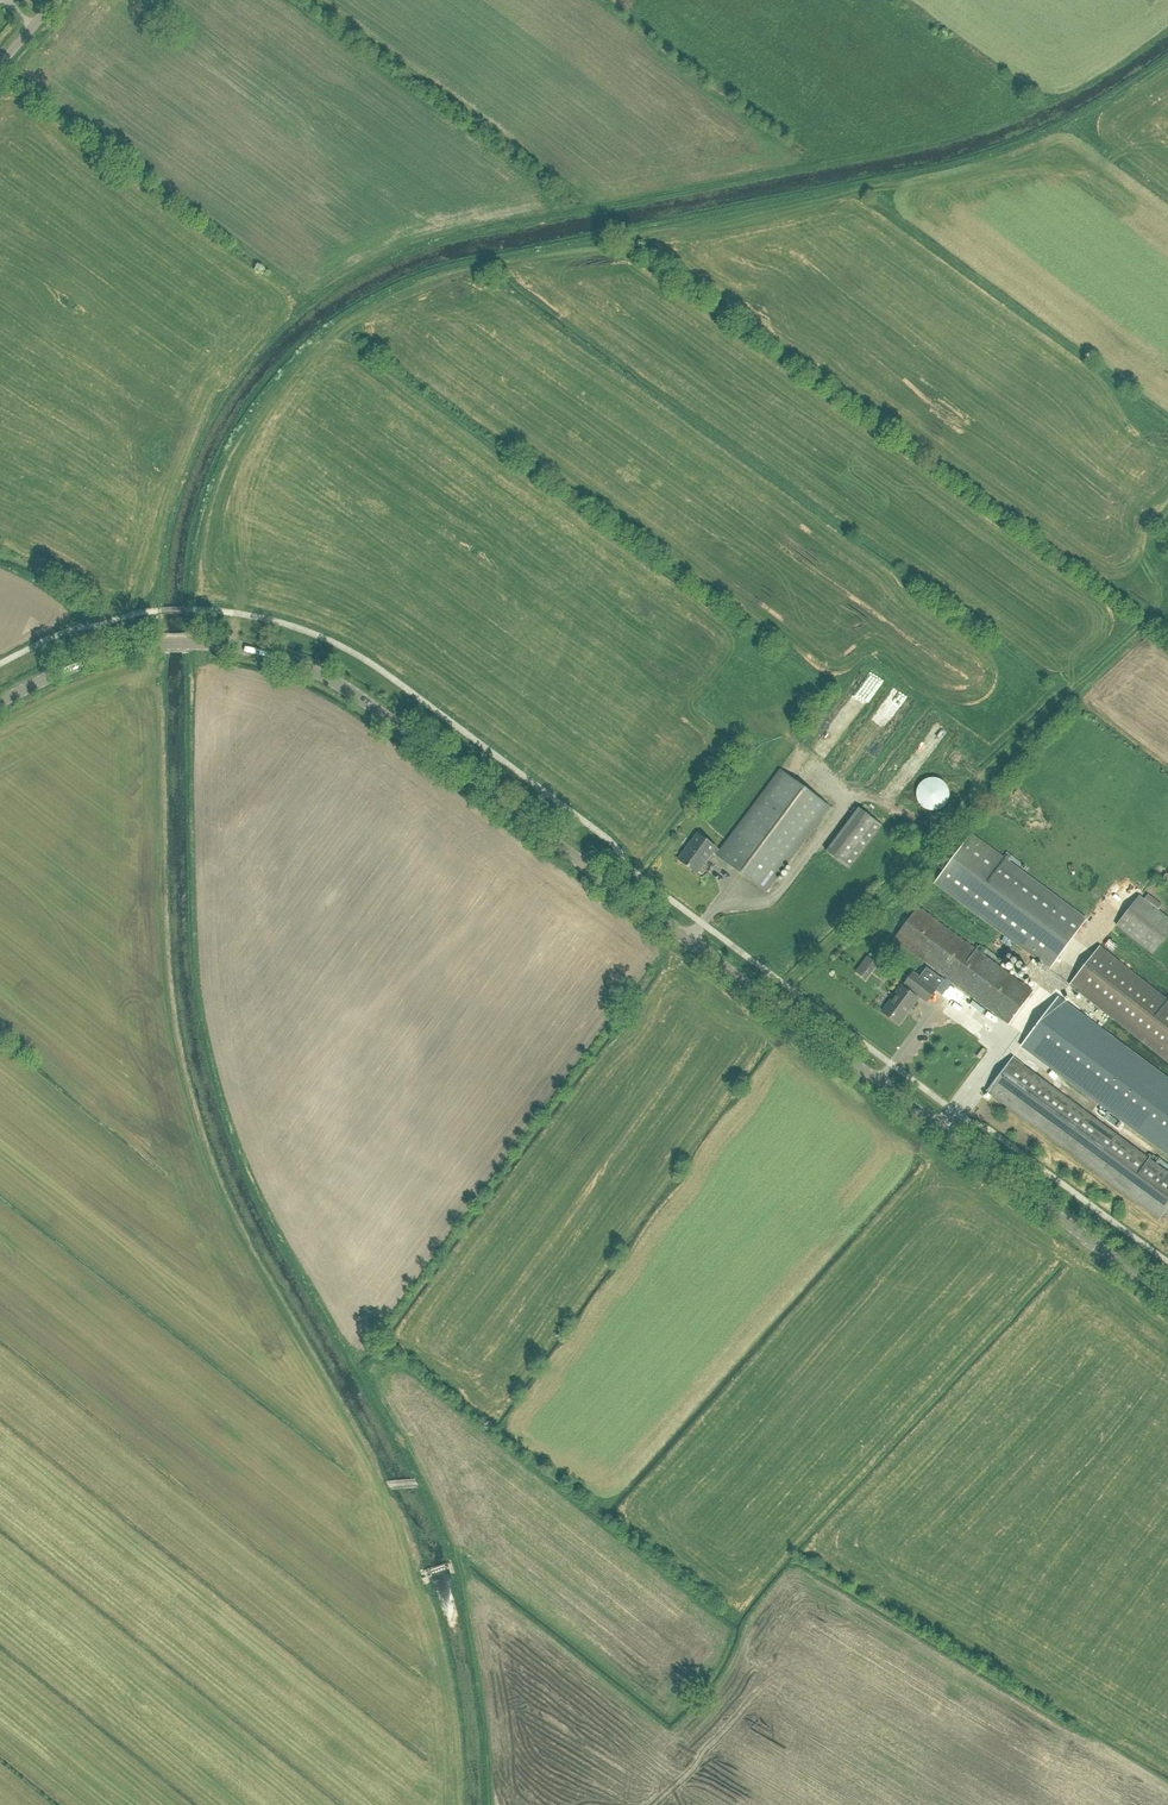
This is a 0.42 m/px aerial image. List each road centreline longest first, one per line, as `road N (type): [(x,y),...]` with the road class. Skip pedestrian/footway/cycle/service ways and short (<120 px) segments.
road 1 (tertiary): [(1167,1298),(343,686),(266,653),(188,642)]
road 2 (track): [(771,1002),(902,876),(1004,754),(1150,618)]
road 3 (tertiary): [(0,701),(115,651),(188,642)]

